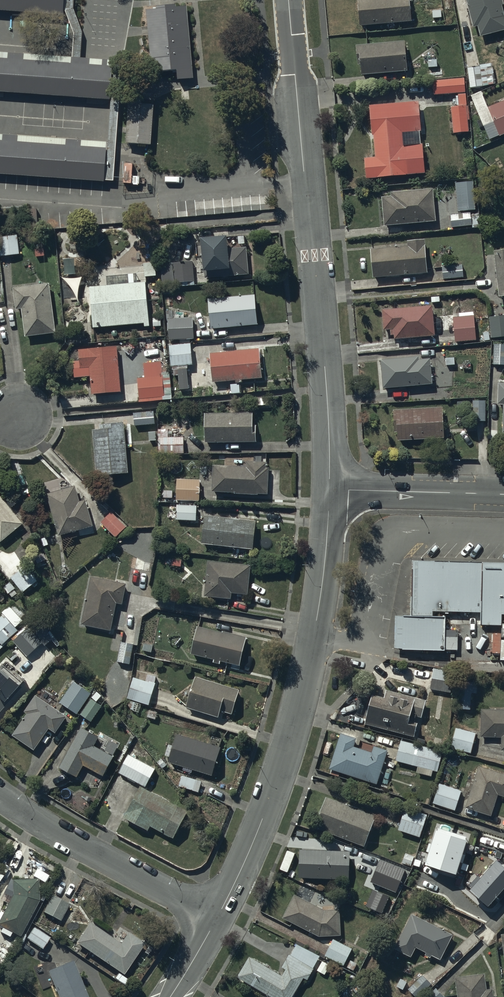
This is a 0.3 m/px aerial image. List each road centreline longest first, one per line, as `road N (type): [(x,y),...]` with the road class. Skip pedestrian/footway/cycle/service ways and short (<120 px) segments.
road 1 (residential): [(294,0),(331,486)]
road 2 (tertiary): [(215,919),(300,712),(331,486)]
road 3 (residential): [(0,792),(215,919)]
road 4 (tertiary): [(331,486),(503,495)]

